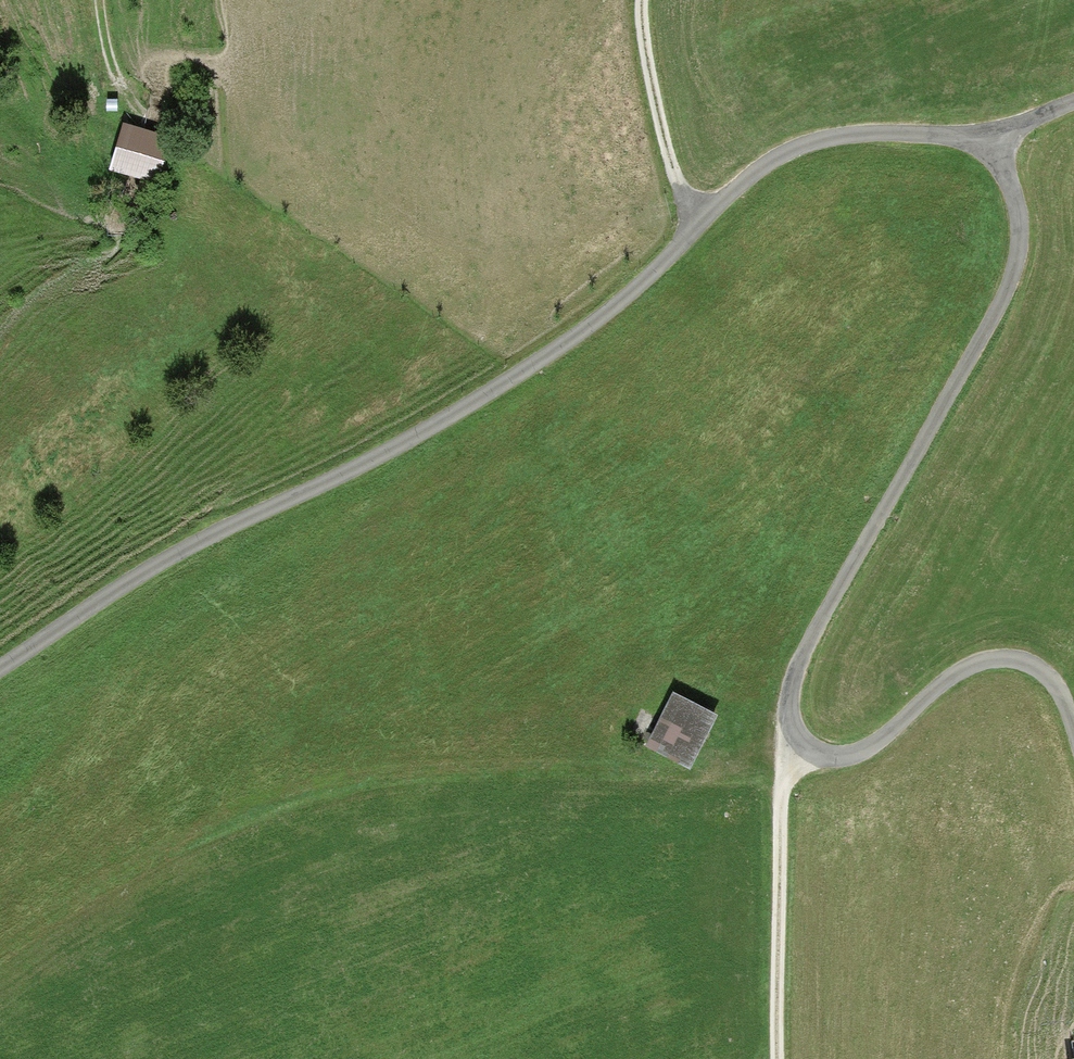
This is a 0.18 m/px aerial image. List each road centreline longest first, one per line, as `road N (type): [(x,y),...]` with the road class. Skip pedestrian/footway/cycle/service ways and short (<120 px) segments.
road 1 (unclassified): [(0,668),(131,580),(375,460),(508,381),(606,312),(766,162),(804,142),(855,136),(984,135)]
road 2 (track): [(0,953),(203,830),(311,794),(513,771),(698,775),(782,763)]
road 3 (unclassified): [(783,738),(796,665),(994,309),(1013,259),(1016,205),(984,135)]
road 4 (track): [(774,1058),(783,738)]
road 5 (track): [(701,217),(679,197),(661,153),(636,0)]
road 6 (track): [(95,0),(106,83),(153,150),(147,182)]

